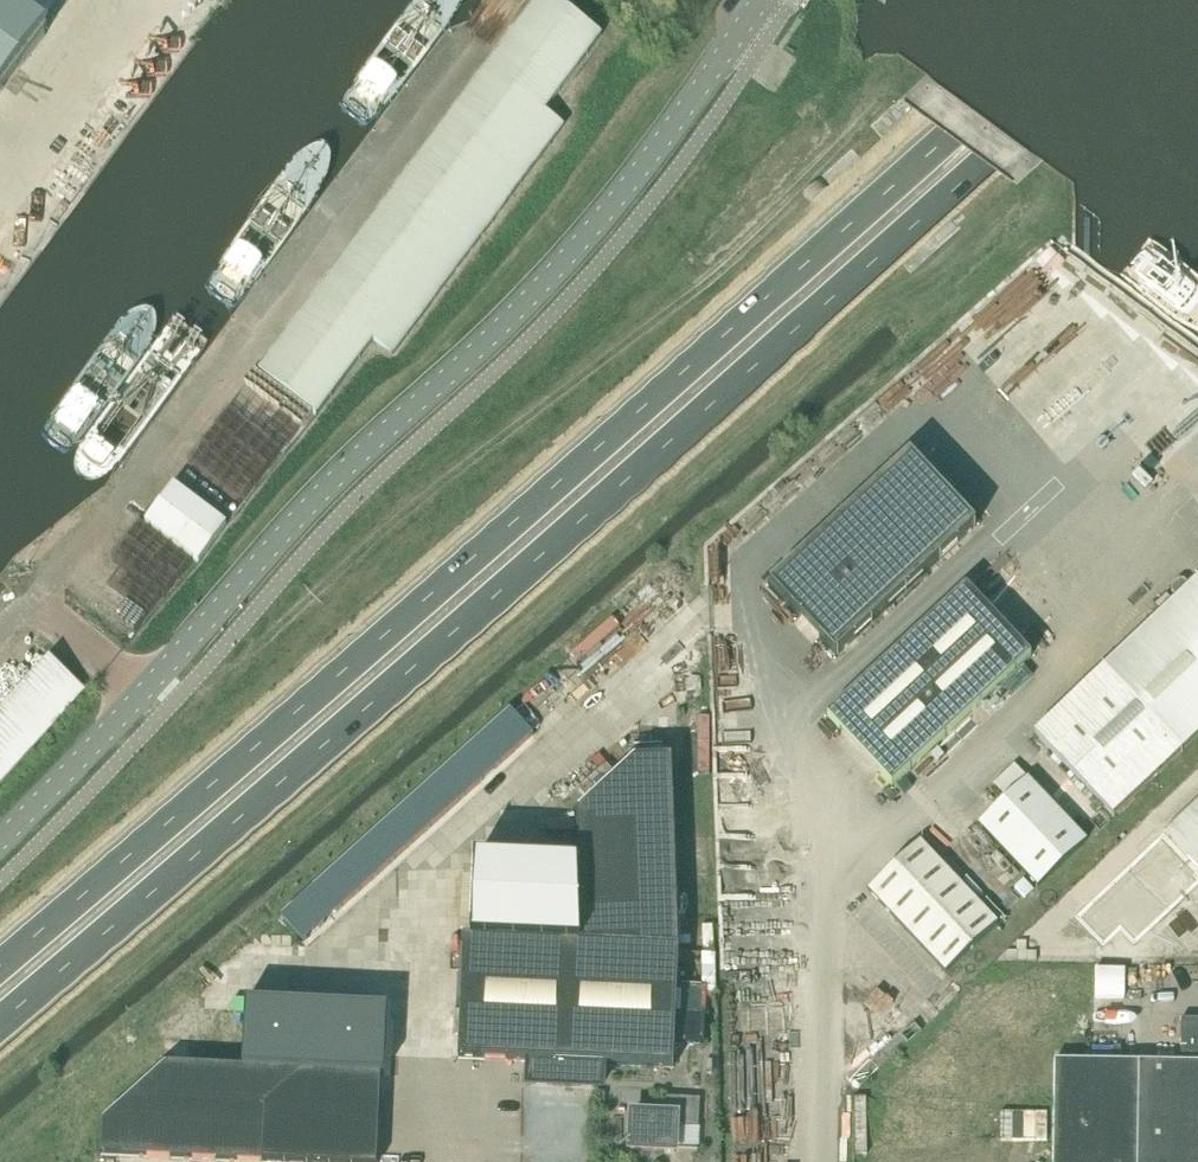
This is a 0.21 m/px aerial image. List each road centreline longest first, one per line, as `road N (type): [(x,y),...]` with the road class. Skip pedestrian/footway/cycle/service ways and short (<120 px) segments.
road 1 (trunk): [(0,1027),(413,670),(1154,0)]
road 2 (trunk): [(1089,0),(384,637),(0,969)]
road 3 (unclassified): [(760,0),(552,275),(314,502),(0,842)]

